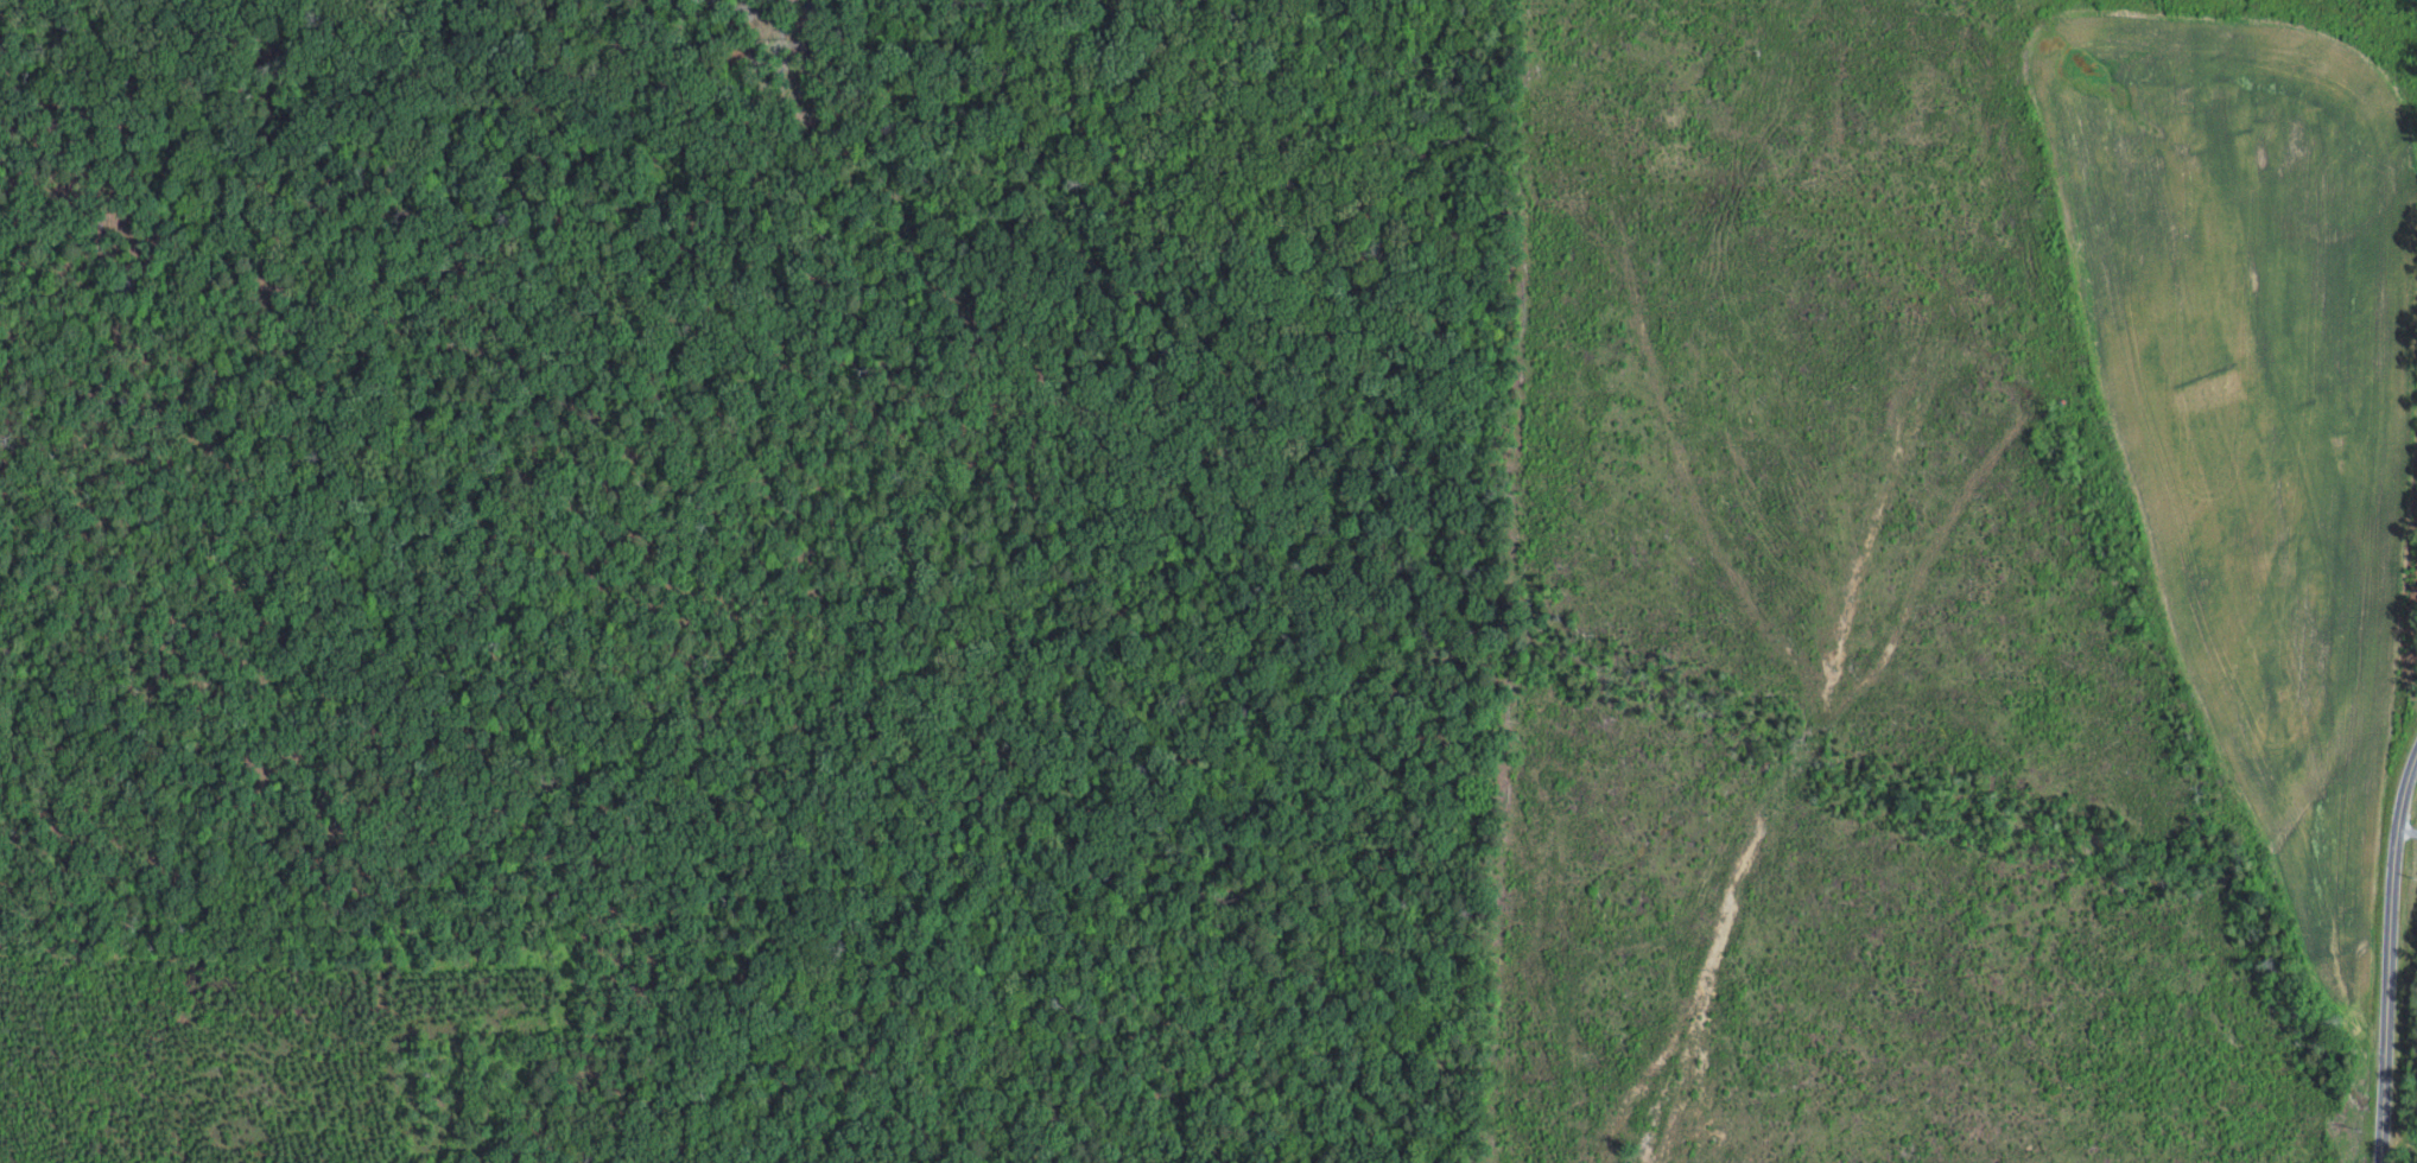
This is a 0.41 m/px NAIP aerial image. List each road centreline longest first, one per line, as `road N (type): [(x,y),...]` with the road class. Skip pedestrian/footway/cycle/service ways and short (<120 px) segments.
road 1 (residential): [(2378,1162),(2389,898),(2398,816),(2416,750)]

